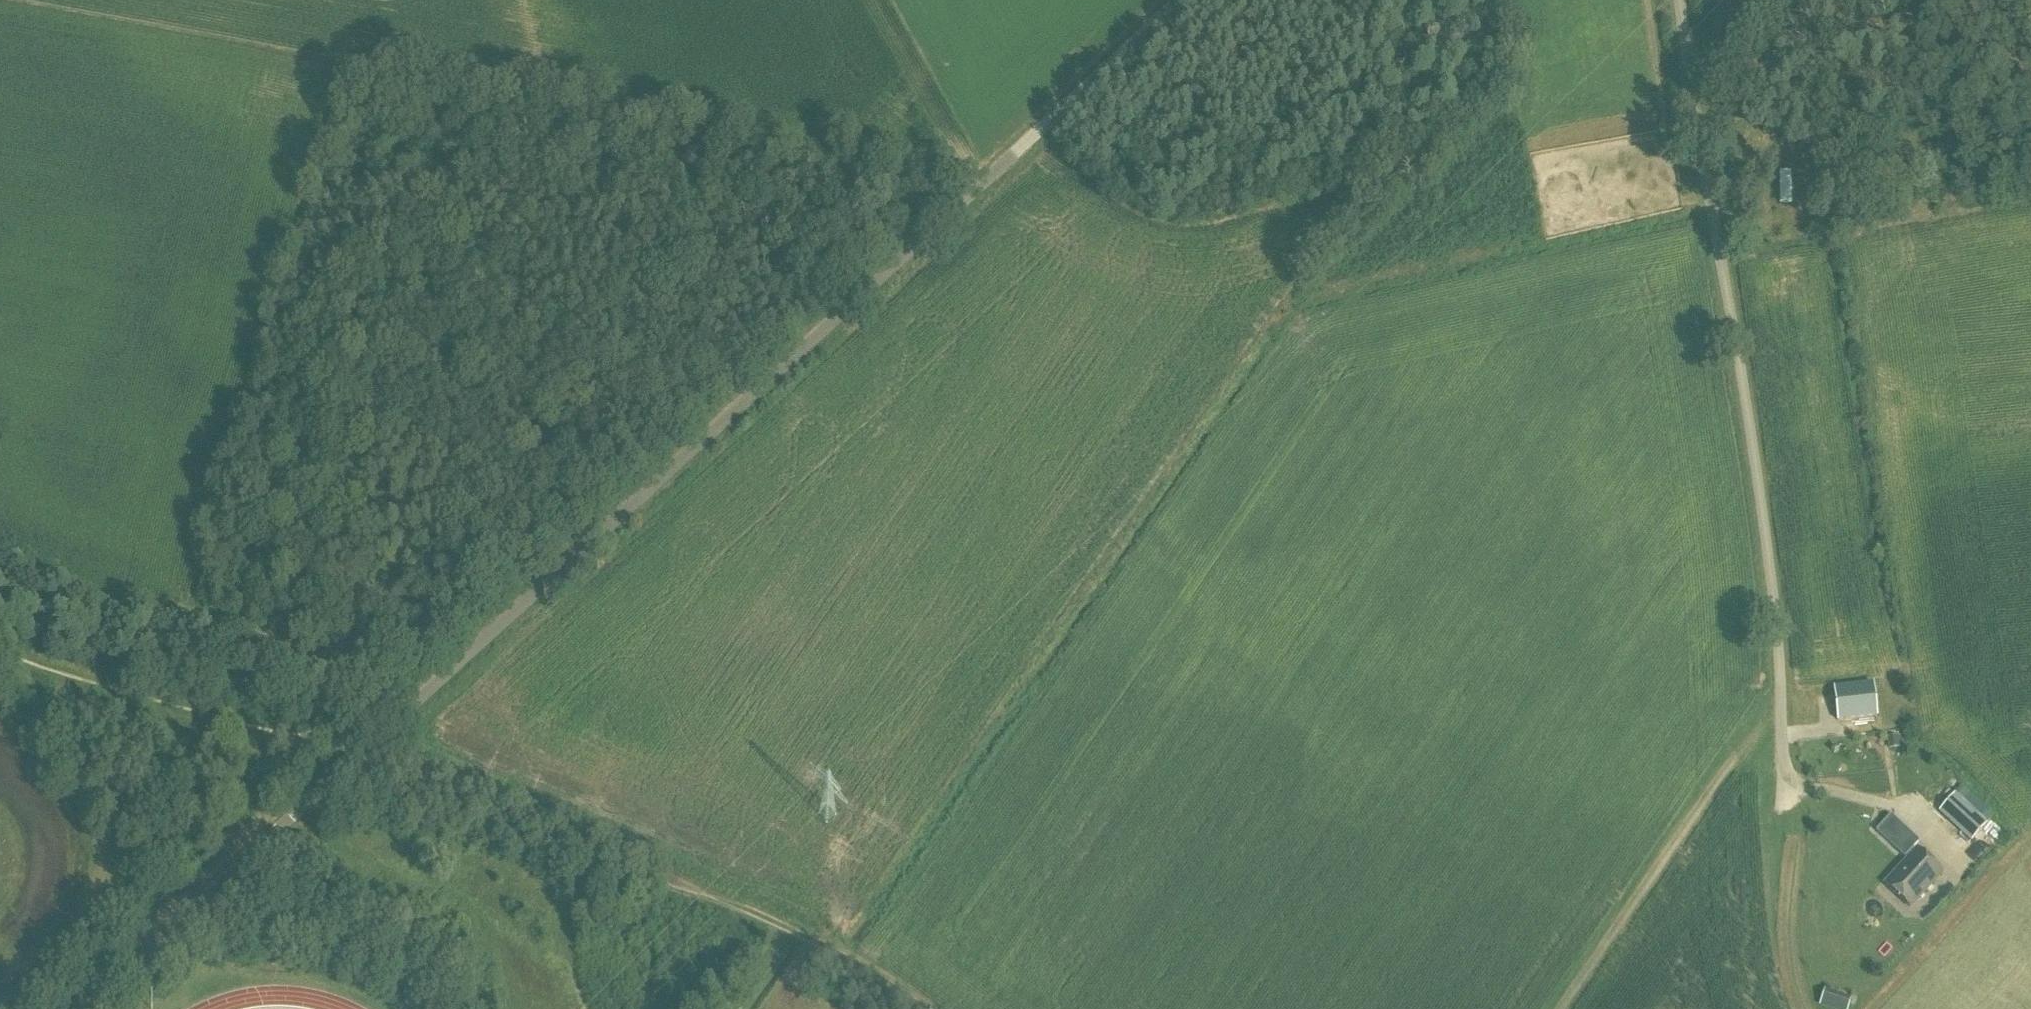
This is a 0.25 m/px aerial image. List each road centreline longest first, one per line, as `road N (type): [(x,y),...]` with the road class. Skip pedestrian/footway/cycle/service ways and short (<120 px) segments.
road 1 (unclassified): [(75,1008),(1167,0)]
road 2 (unclassified): [(1770,800),(1773,667),(1675,0)]
road 3 (track): [(926,1008),(841,951),(463,787),(350,748)]
road 4 (track): [(1572,1008),(1772,715)]

